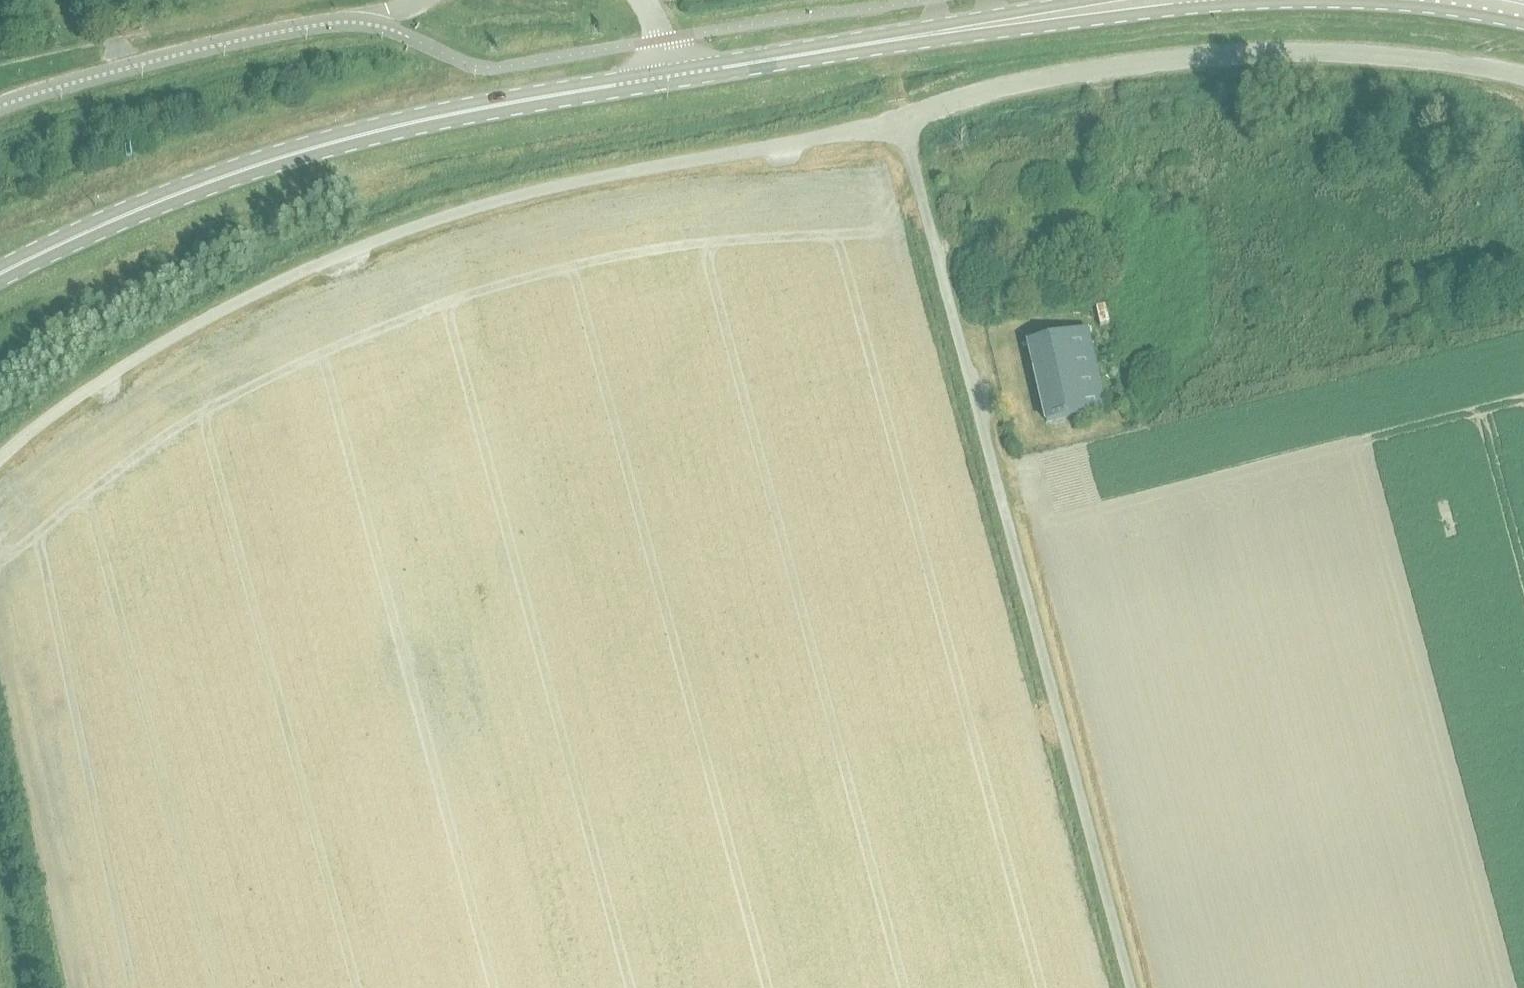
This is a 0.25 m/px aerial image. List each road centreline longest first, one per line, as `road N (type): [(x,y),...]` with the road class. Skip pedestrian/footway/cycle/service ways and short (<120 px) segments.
road 1 (unclassified): [(0,460),(81,391),(244,295),(380,238),(523,192),(903,114)]
road 2 (unclassified): [(1132,987),(903,114)]
road 3 (unclassified): [(1523,76),(1431,60),(1267,52),(1048,79),(903,114)]
road 4 (primary): [(662,79),(1219,0)]
road 5 (unclassified): [(418,0),(363,23),(246,39),(0,107)]
road 6 (primary): [(296,154),(449,116),(662,79)]
road 7 (primary): [(0,284),(296,154)]
road 8 (primary): [(296,154),(211,163),(0,256)]

